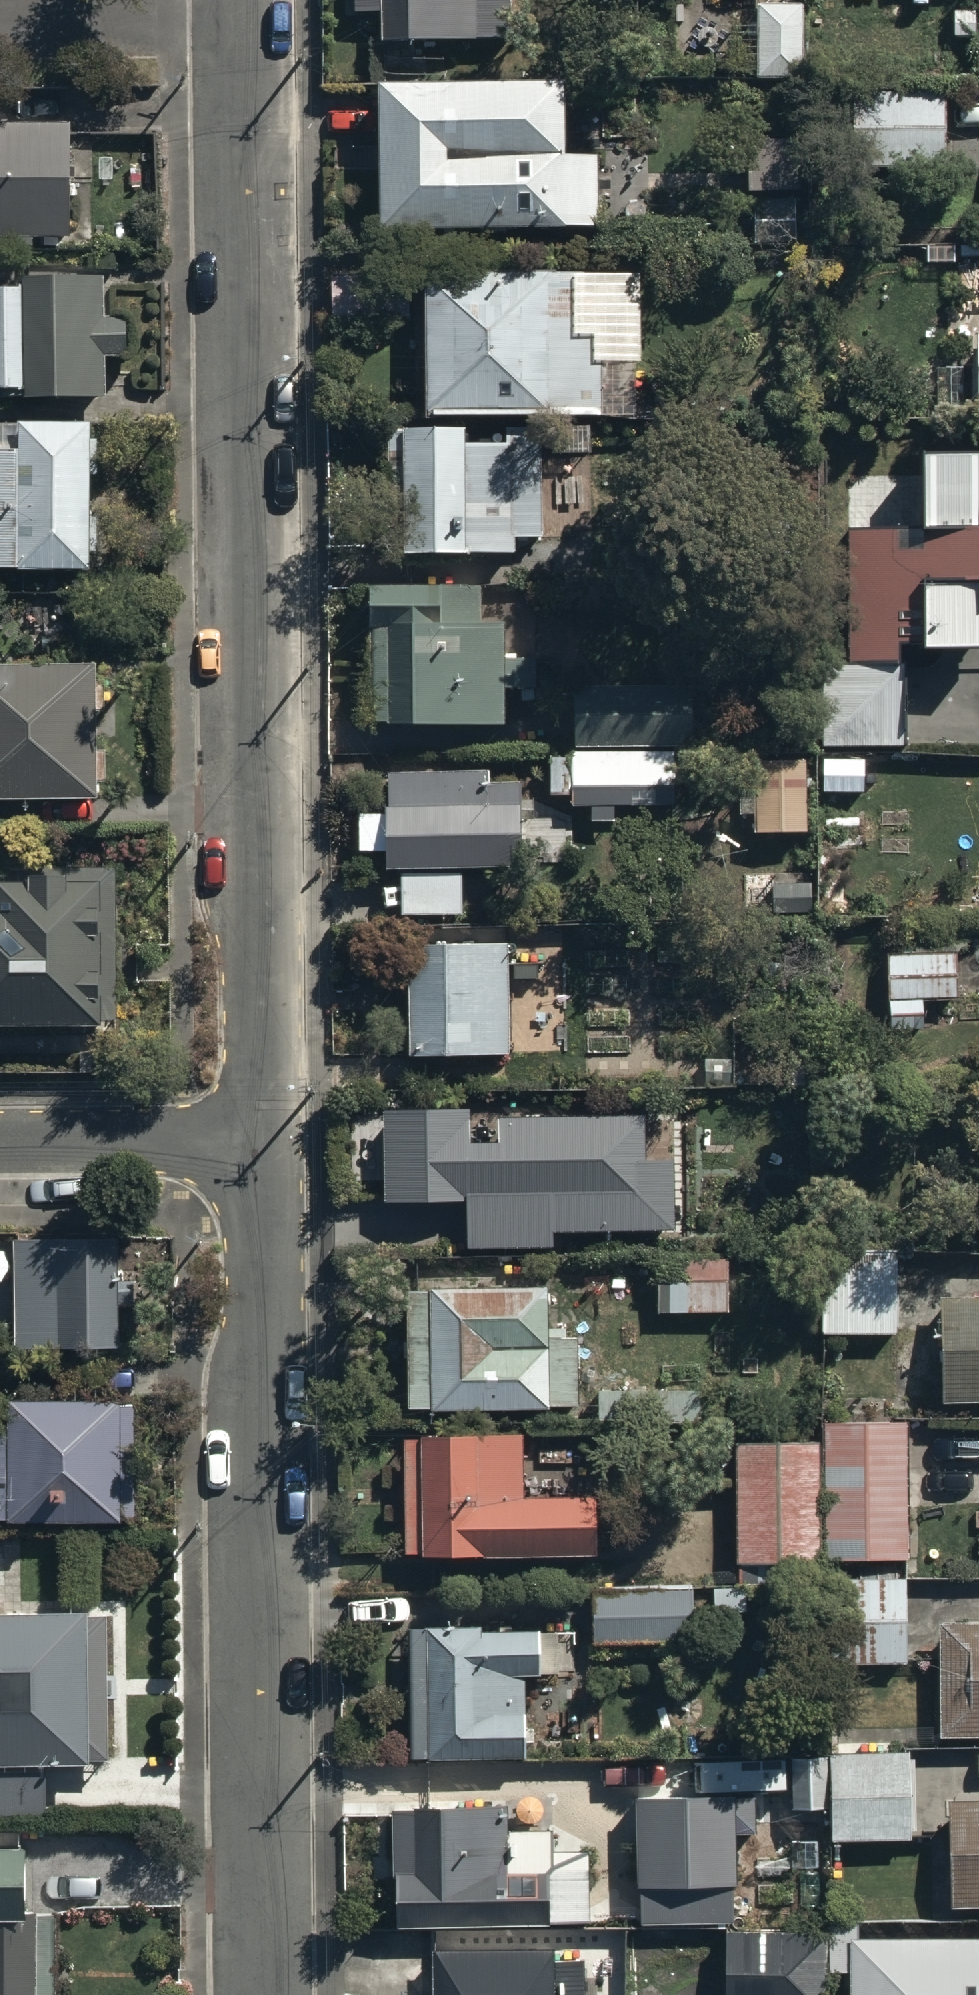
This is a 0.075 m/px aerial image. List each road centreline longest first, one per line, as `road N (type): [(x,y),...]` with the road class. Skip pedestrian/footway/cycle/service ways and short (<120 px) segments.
road 1 (residential): [(251,1139),(244,23)]
road 2 (residential): [(263,1994),(251,1139)]
road 3 (residential): [(0,1143),(251,1139)]
road 4 (residential): [(0,26),(244,23)]

